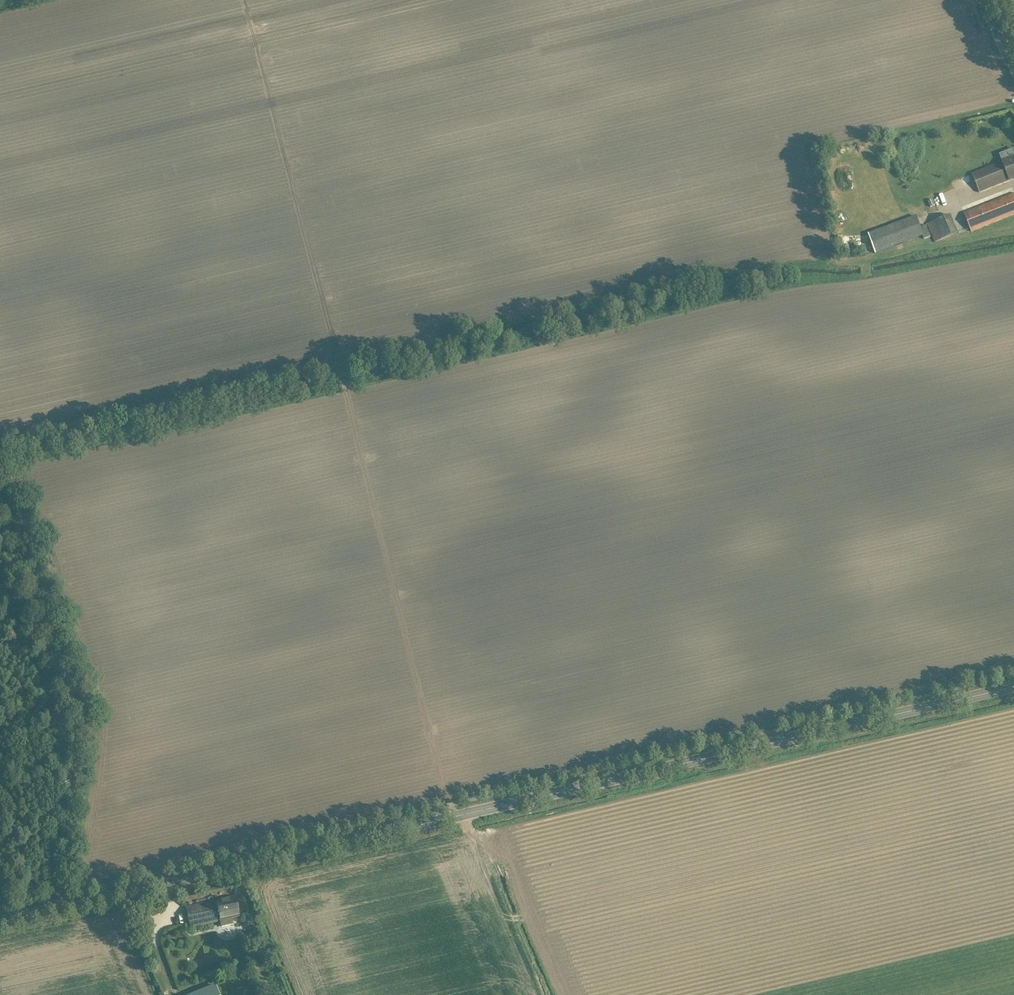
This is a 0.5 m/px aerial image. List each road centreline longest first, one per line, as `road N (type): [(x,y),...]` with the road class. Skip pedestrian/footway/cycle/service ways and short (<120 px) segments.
road 1 (tertiary): [(0,920),(1013,685)]

